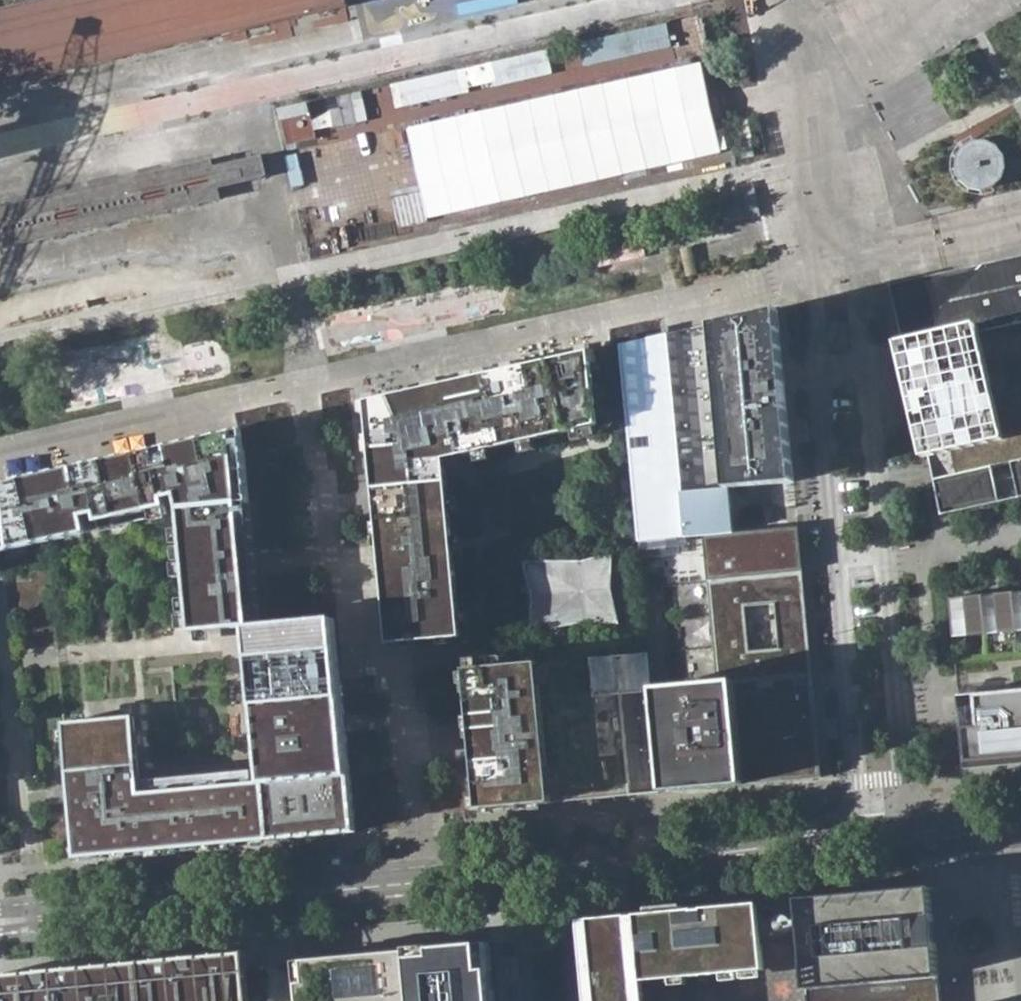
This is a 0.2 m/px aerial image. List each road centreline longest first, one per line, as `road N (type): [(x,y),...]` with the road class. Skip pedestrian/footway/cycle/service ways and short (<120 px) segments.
road 1 (secondary): [(503,873),(0,921)]
road 2 (secondary): [(863,839),(503,873)]
road 3 (residential): [(835,558),(863,839)]
road 4 (residential): [(914,835),(883,557)]
road 5 (residential): [(883,557),(864,367)]
road 6 (residential): [(822,373),(835,558)]
road 7 (residential): [(503,873),(514,1000)]

